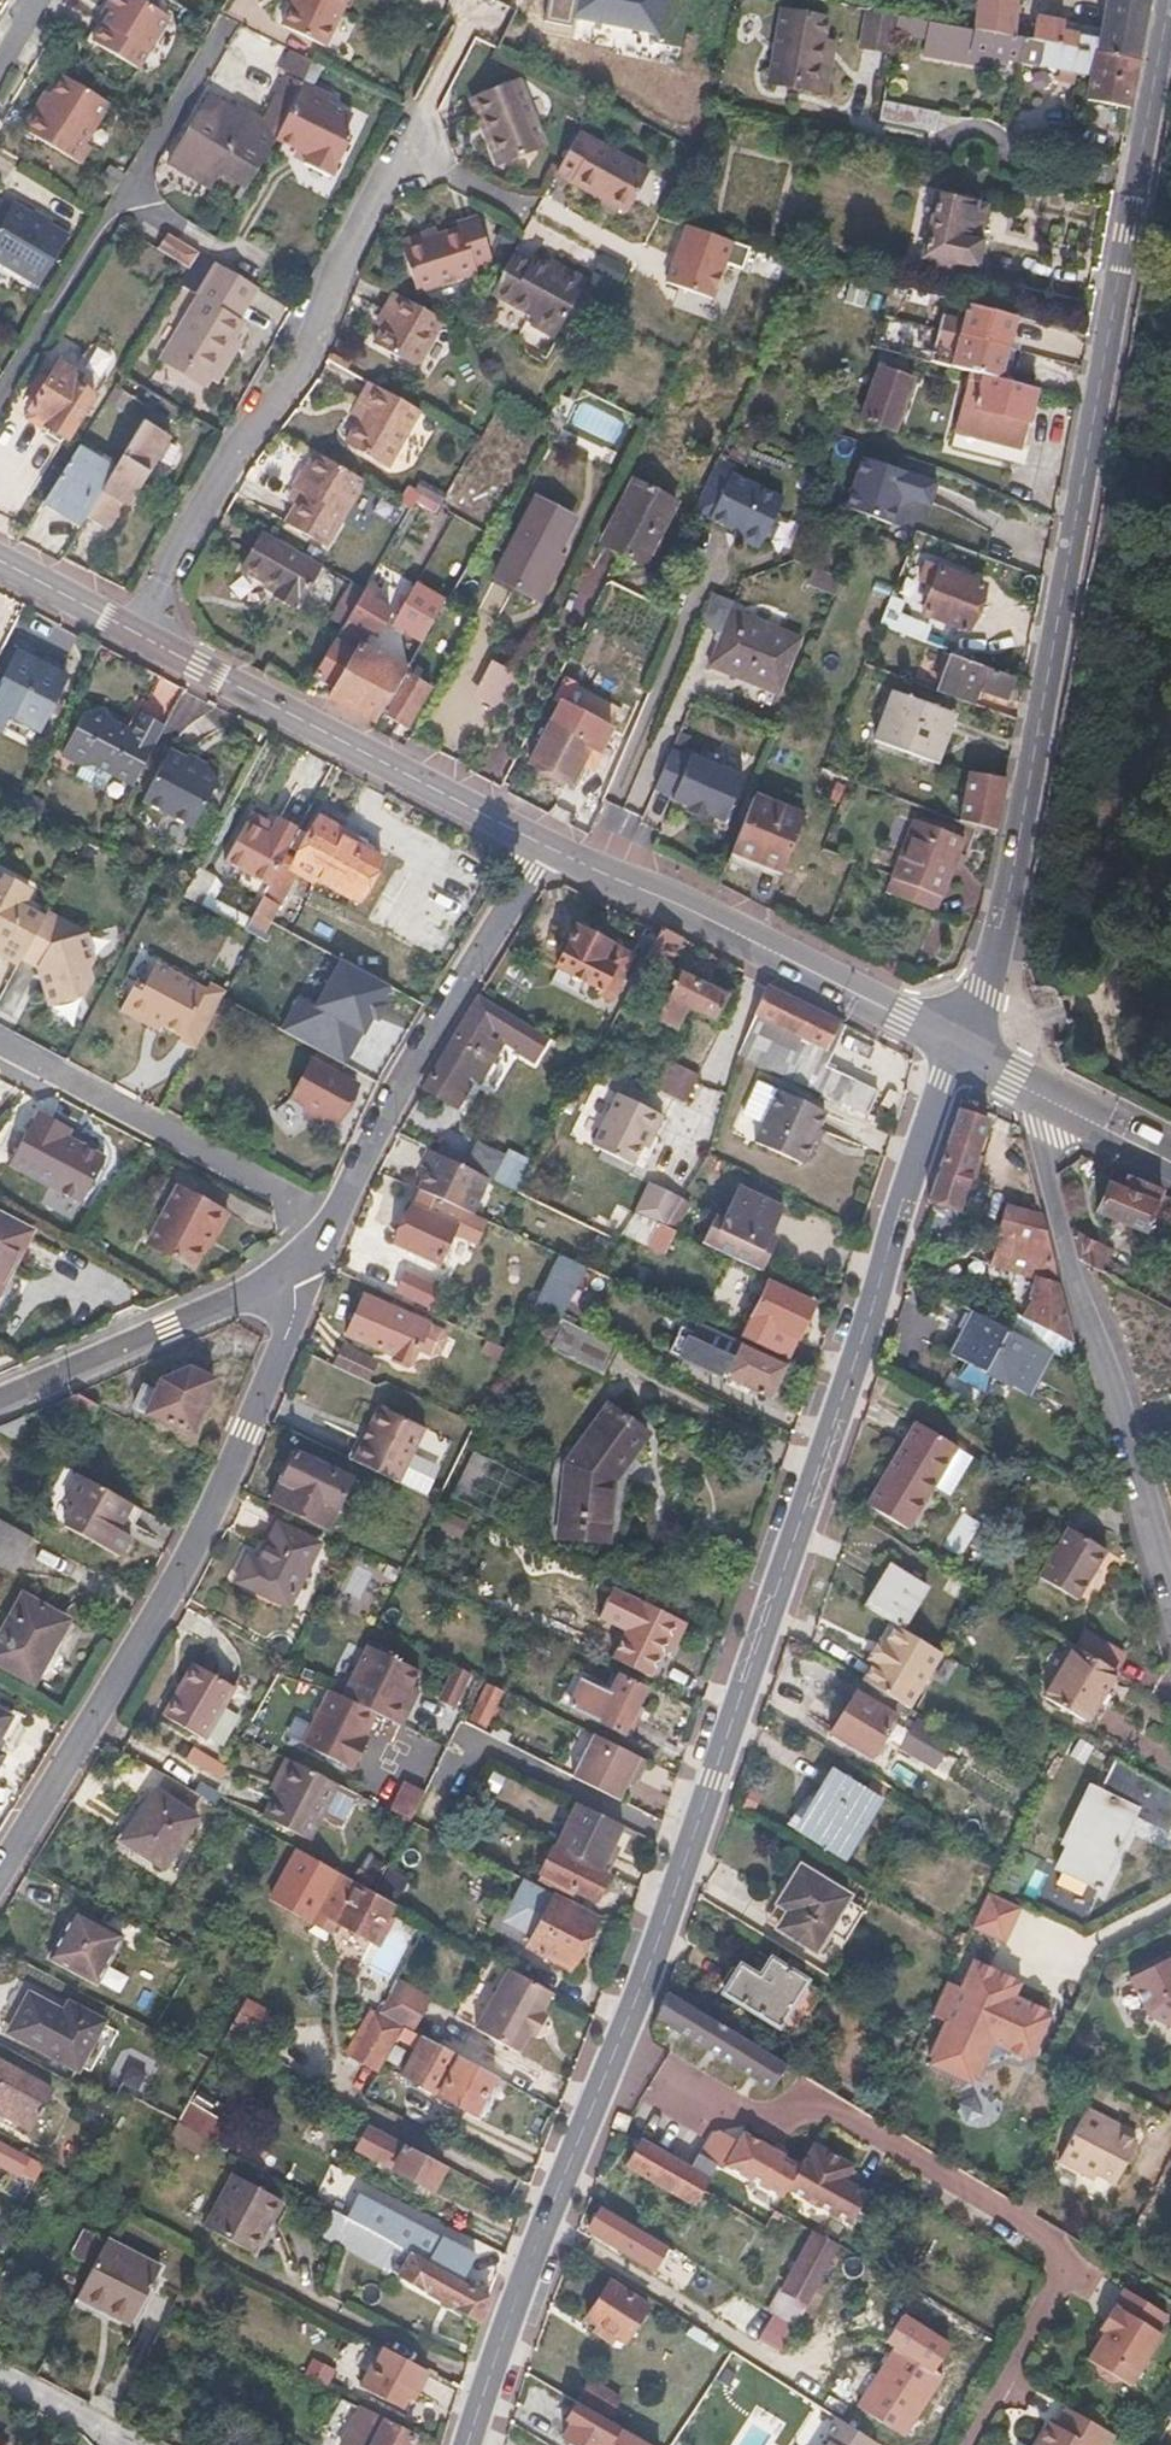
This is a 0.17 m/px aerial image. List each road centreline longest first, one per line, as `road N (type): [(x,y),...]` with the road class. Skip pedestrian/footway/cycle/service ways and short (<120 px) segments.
road 1 (tertiary): [(959,1046),(1001,930),(1170,8)]
road 2 (tertiary): [(621,2043),(959,1046)]
road 3 (residential): [(621,2043),(777,2124),(806,2093),(1067,2254),(966,2444)]
road 4 (residential): [(0,1863),(185,1550),(305,1273)]
road 5 (residential): [(132,630),(405,154)]
road 6 (residential): [(1041,1094),(1033,1129),(1170,1605)]
road 7 (tertiary): [(545,843),(132,630)]
road 8 (tertiary): [(959,1046),(545,843)]
road 9 (residential): [(545,843),(394,1093),(332,1223)]
road 10 (tertiary): [(467,2444),(621,2043)]
road 11 (residential): [(0,1044),(332,1223)]
road 12 (residential): [(0,1404),(305,1273)]
road 13 (residential): [(0,2374),(137,2444)]
road 14 (tertiary): [(132,630),(0,562)]
road 15 (tertiary): [(1170,1161),(1041,1094)]
road 16 (residential): [(405,154),(513,206)]

